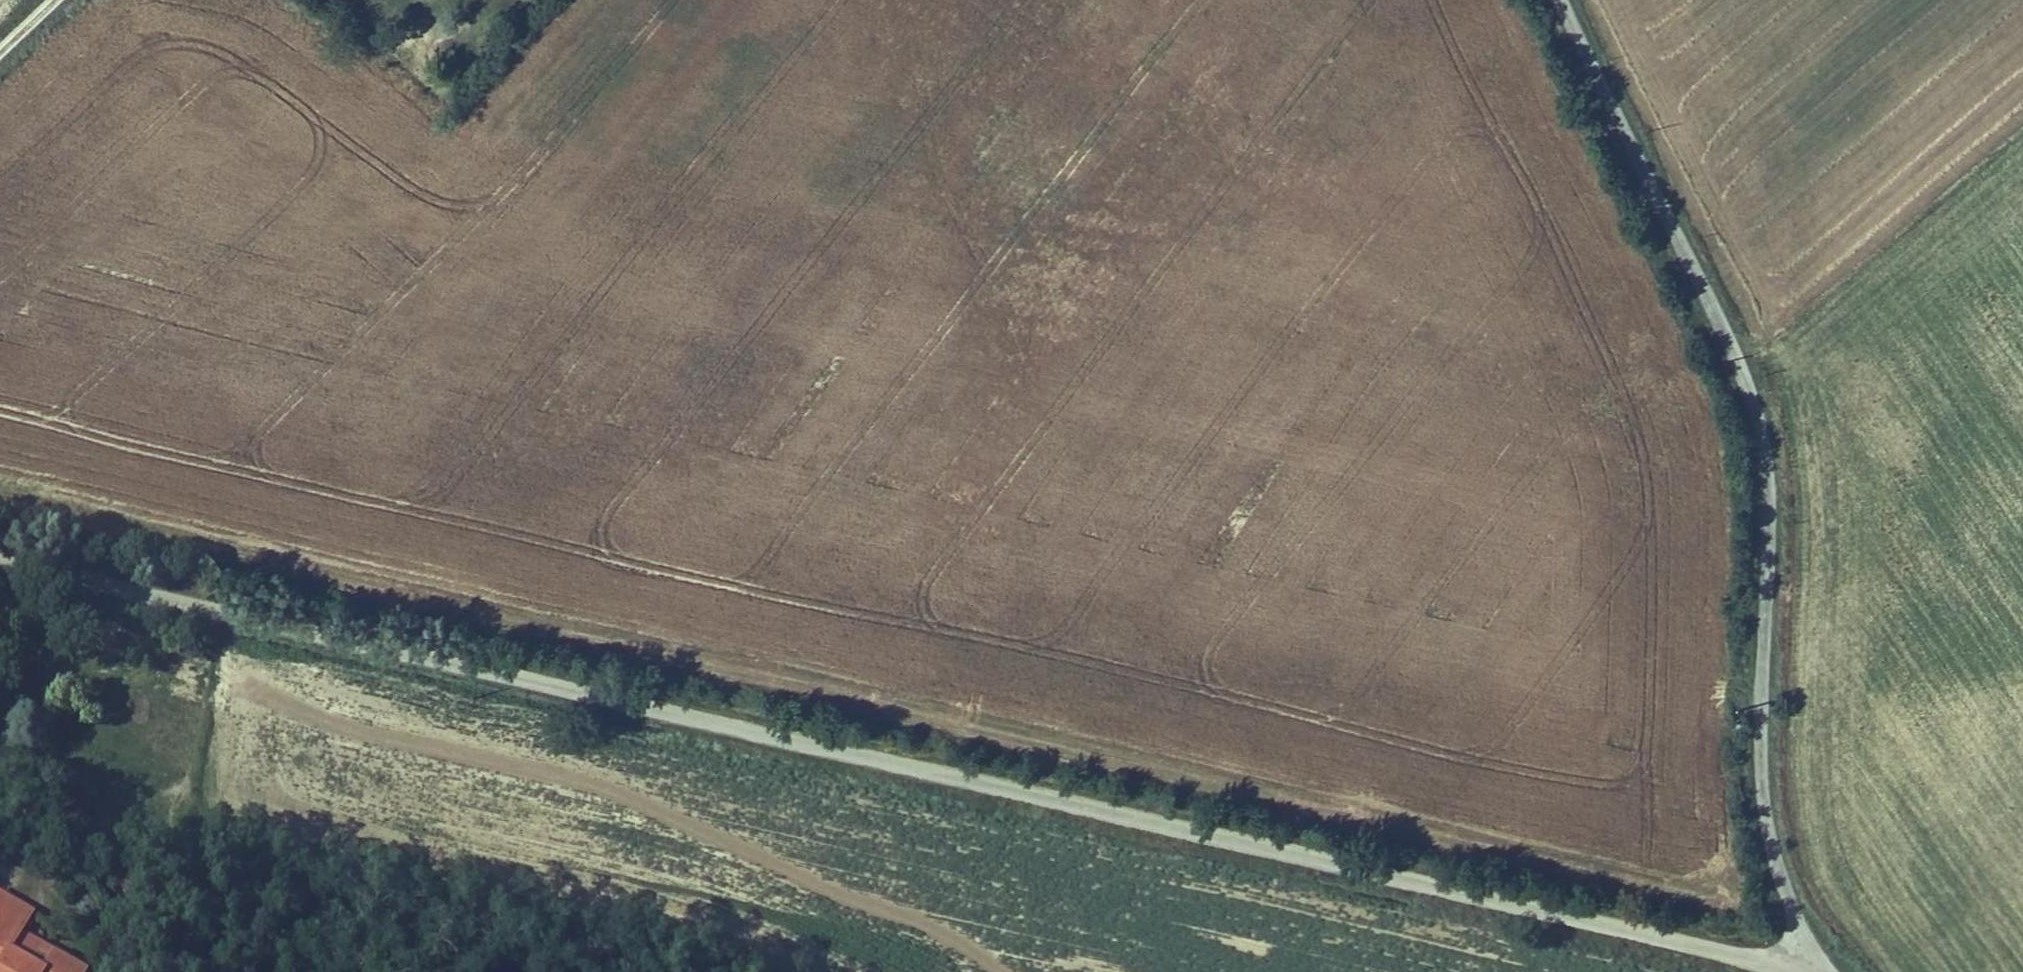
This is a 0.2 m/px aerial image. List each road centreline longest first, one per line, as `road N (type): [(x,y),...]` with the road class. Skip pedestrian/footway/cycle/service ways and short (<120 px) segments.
road 1 (tertiary): [(0,564),(1467,892),(1784,971)]
road 2 (unclassified): [(1560,0),(1730,346),(1760,429),(1768,479),(1767,826),(1815,971)]

